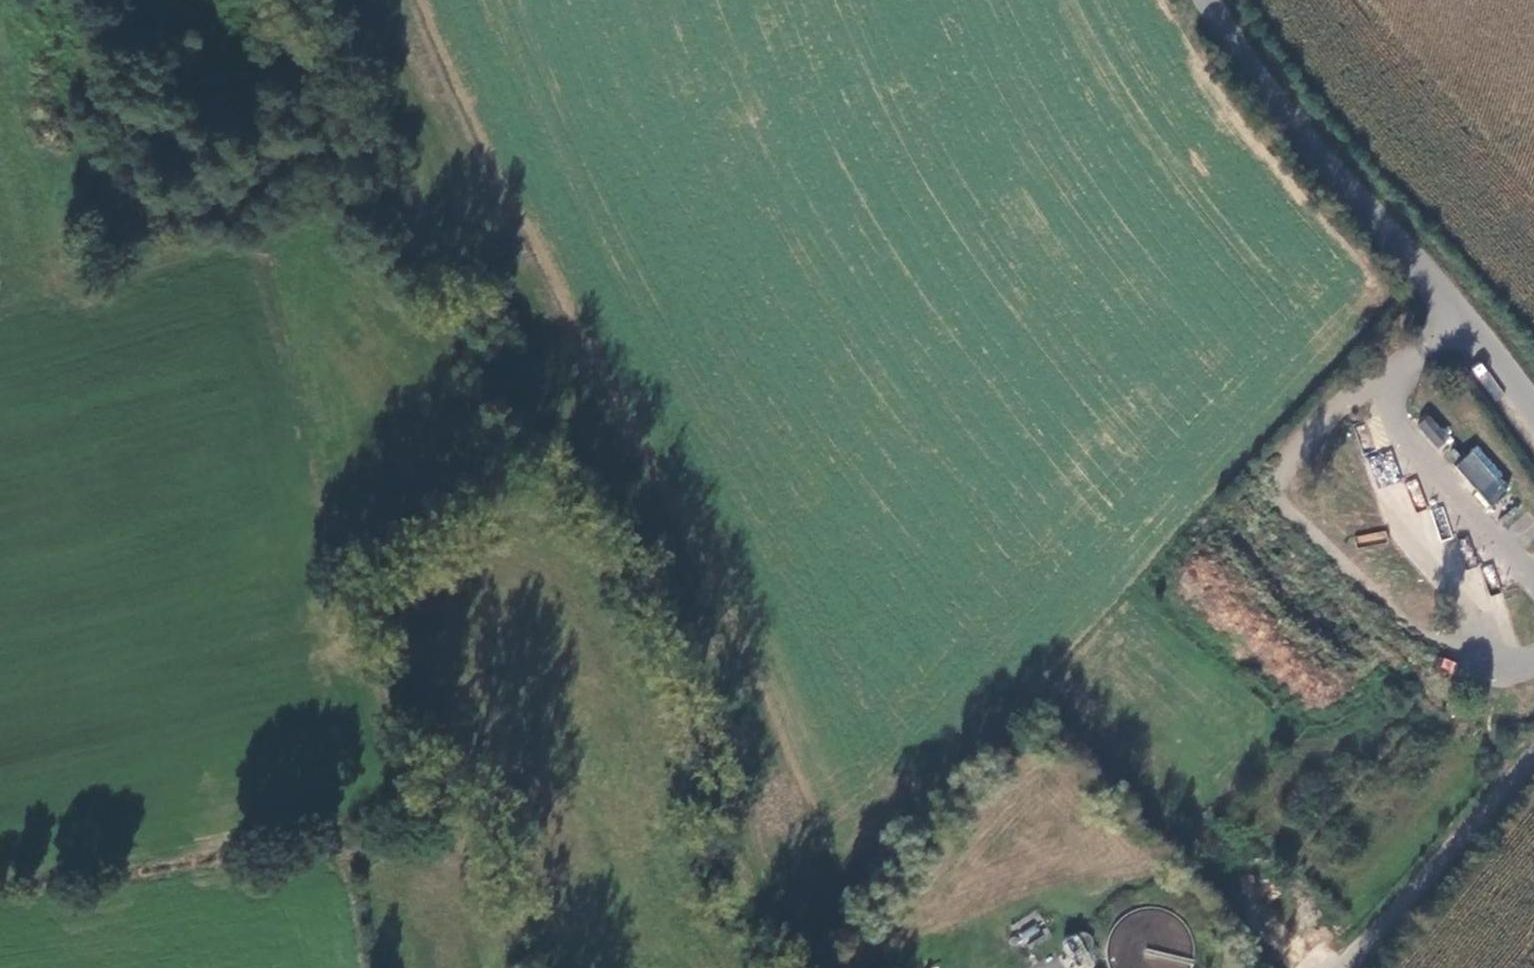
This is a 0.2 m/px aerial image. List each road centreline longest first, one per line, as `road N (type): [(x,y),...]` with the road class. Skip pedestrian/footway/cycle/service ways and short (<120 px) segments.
road 1 (unclassified): [(1207,0),(1317,155),(1463,309),(1533,412)]

